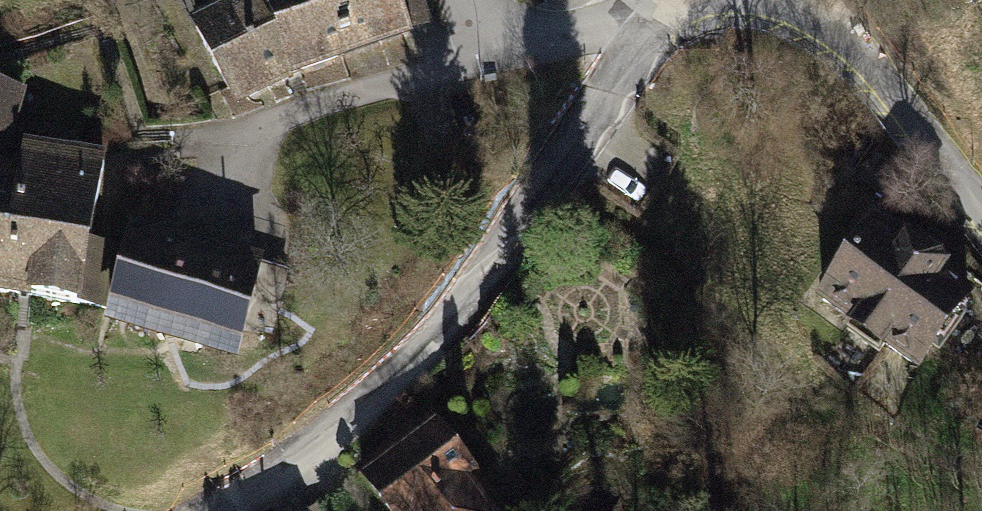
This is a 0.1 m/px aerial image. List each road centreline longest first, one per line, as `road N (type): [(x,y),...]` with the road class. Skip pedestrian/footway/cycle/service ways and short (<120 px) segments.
road 1 (residential): [(207,510),(304,453),(451,321),(633,40),(661,10)]
road 2 (residential): [(780,0),(846,43),(981,218)]
road 3 (residential): [(661,10),(547,41),(520,40),(490,27),(464,0)]

